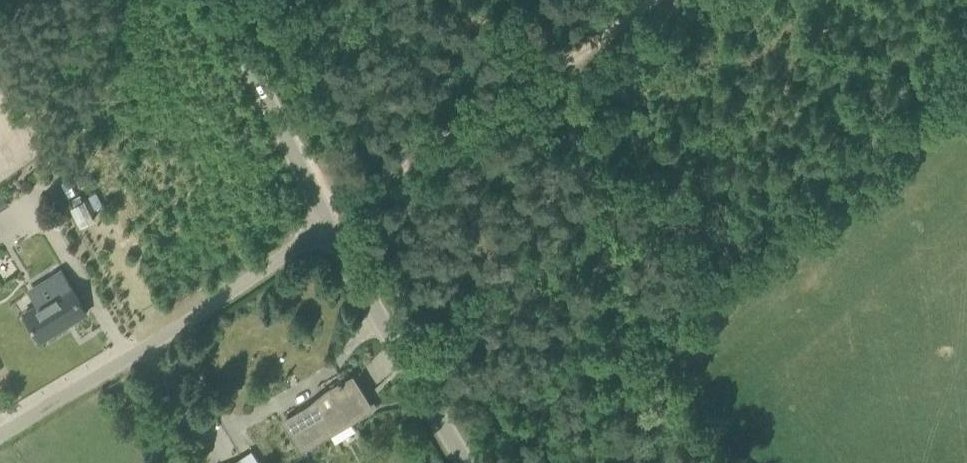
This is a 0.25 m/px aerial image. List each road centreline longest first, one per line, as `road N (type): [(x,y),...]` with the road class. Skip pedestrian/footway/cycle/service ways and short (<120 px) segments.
road 1 (track): [(658,0),(326,217)]
road 2 (unclassified): [(0,433),(168,337),(326,217)]
road 3 (track): [(582,55),(707,313)]
road 4 (unclassified): [(468,462),(326,217)]
road 5 (unclassified): [(326,217),(221,0)]

